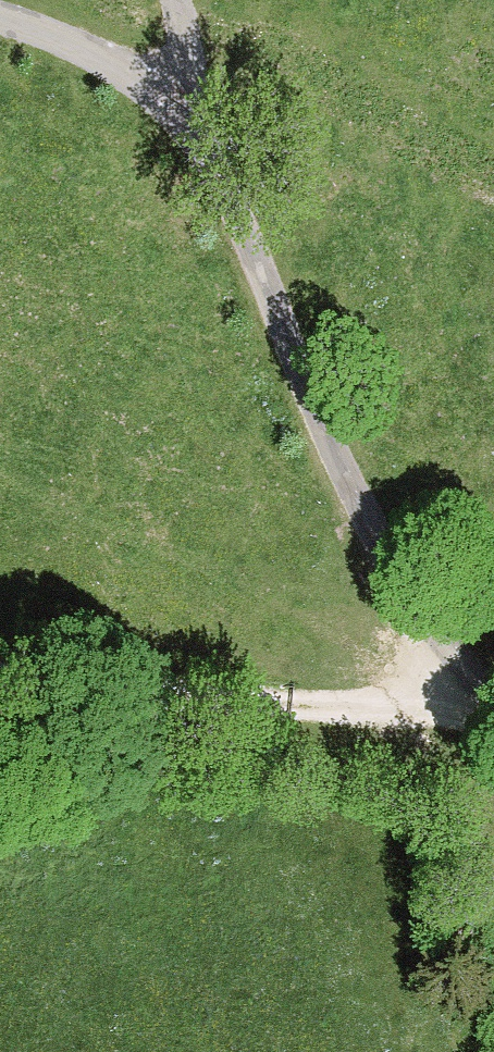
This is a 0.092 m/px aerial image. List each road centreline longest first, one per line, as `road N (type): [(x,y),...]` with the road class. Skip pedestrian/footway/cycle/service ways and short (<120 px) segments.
road 1 (unclassified): [(493,705),(426,619),(350,491),(206,137),(142,88),(0,27)]
road 2 (track): [(485,694),(409,713),(324,712),(0,677)]
road 3 (track): [(178,0),(206,137)]

